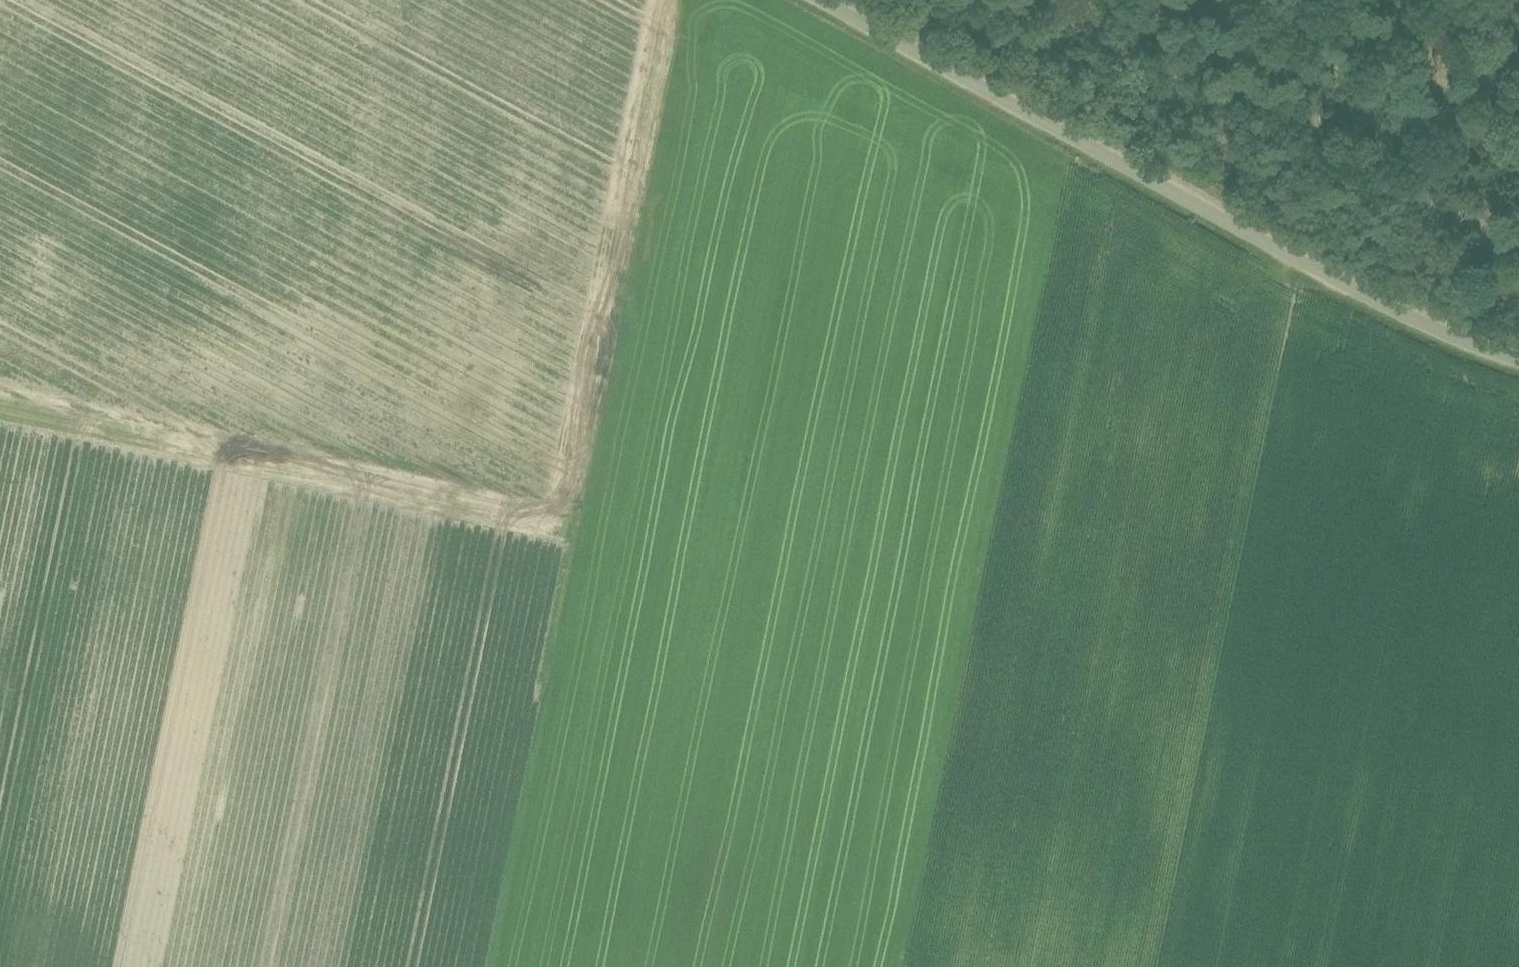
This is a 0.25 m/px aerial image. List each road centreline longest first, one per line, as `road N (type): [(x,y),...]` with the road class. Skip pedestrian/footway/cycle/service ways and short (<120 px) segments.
road 1 (unclassified): [(1518,360),(1443,333),(825,0)]

